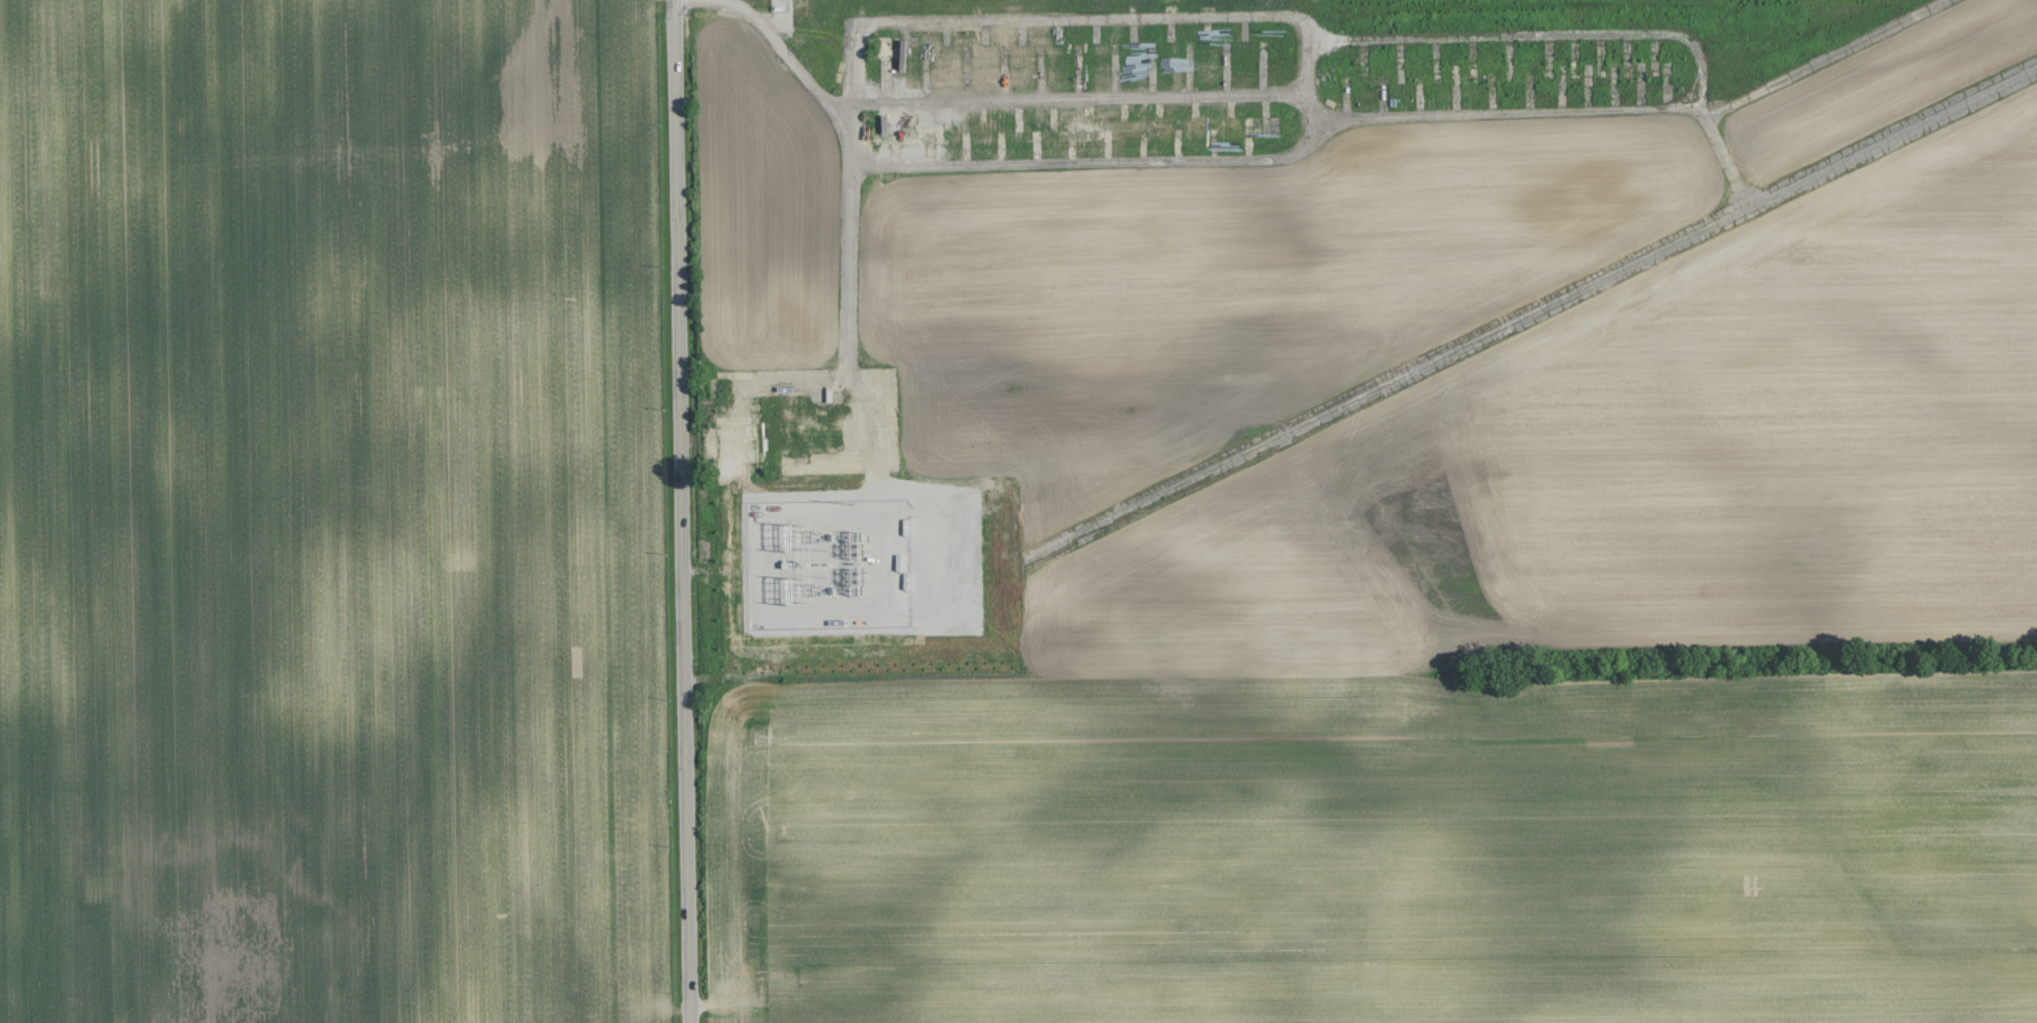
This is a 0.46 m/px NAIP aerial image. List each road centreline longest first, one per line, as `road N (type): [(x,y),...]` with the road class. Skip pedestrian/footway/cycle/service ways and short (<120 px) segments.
road 1 (residential): [(692,1022),(674,0)]

